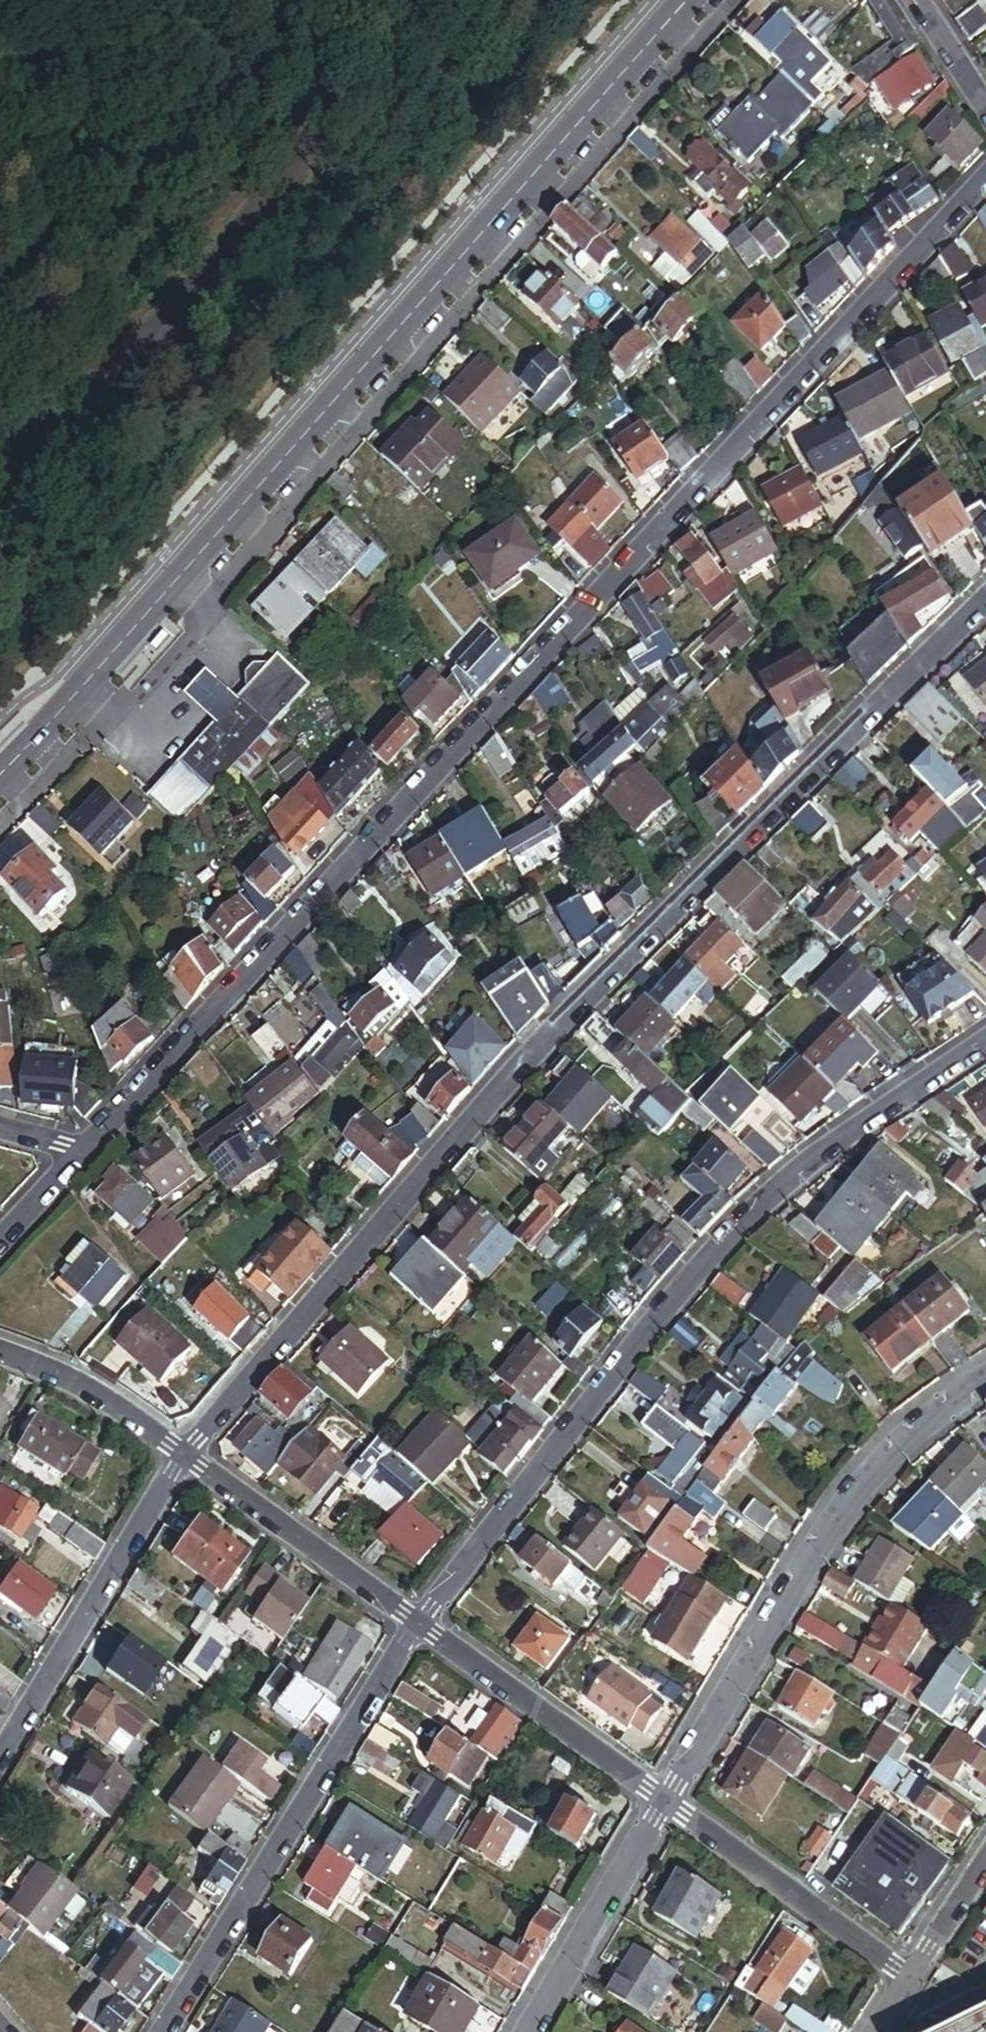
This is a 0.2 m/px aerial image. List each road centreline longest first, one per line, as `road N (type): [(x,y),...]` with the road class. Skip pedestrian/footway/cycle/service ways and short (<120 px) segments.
road 1 (residential): [(85,1150),(985,176)]
road 2 (residential): [(184,1453),(671,917),(985,603)]
road 3 (secondary): [(687,0),(0,766)]
road 4 (residential): [(417,1625),(718,1236),(827,1144),(985,1037)]
road 5 (residential): [(666,1807),(847,1502),(985,1380)]
road 6 (residential): [(165,2031),(417,1625)]
road 7 (residential): [(0,1759),(184,1453)]
road 8 (residential): [(417,1625),(666,1807)]
road 9 (residential): [(666,1807),(913,1975)]
road 10 (residential): [(184,1453),(417,1625)]
road 11 (residential): [(530,2031),(666,1807)]
road 12 (residential): [(0,1352),(63,1375),(184,1453)]
road 13 (residential): [(985,1867),(913,1975)]
road 14 (residential): [(985,109),(916,0)]
road 15 (residential): [(0,1239),(85,1150)]

